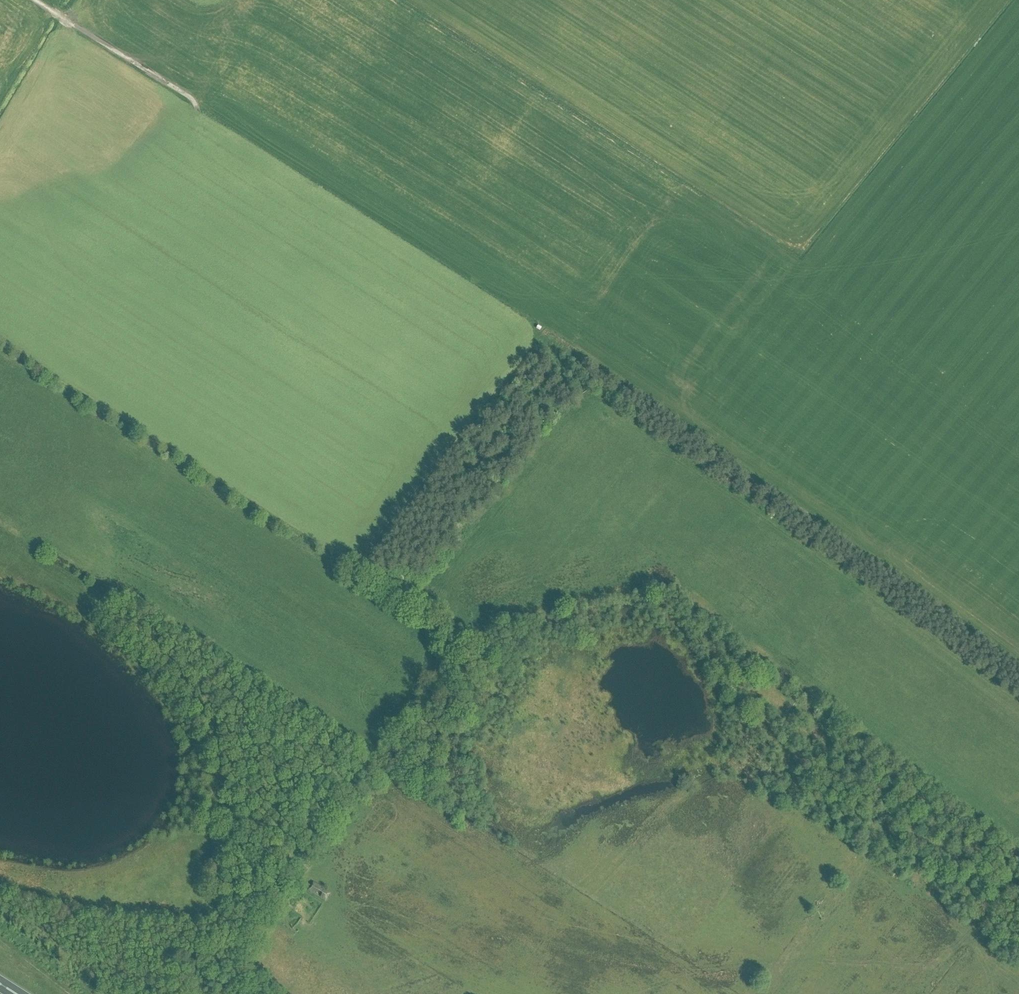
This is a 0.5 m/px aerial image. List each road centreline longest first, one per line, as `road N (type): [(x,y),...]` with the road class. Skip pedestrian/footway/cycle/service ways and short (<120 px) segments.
road 1 (track): [(1018,872),(963,943),(764,965),(659,966),(373,907)]

